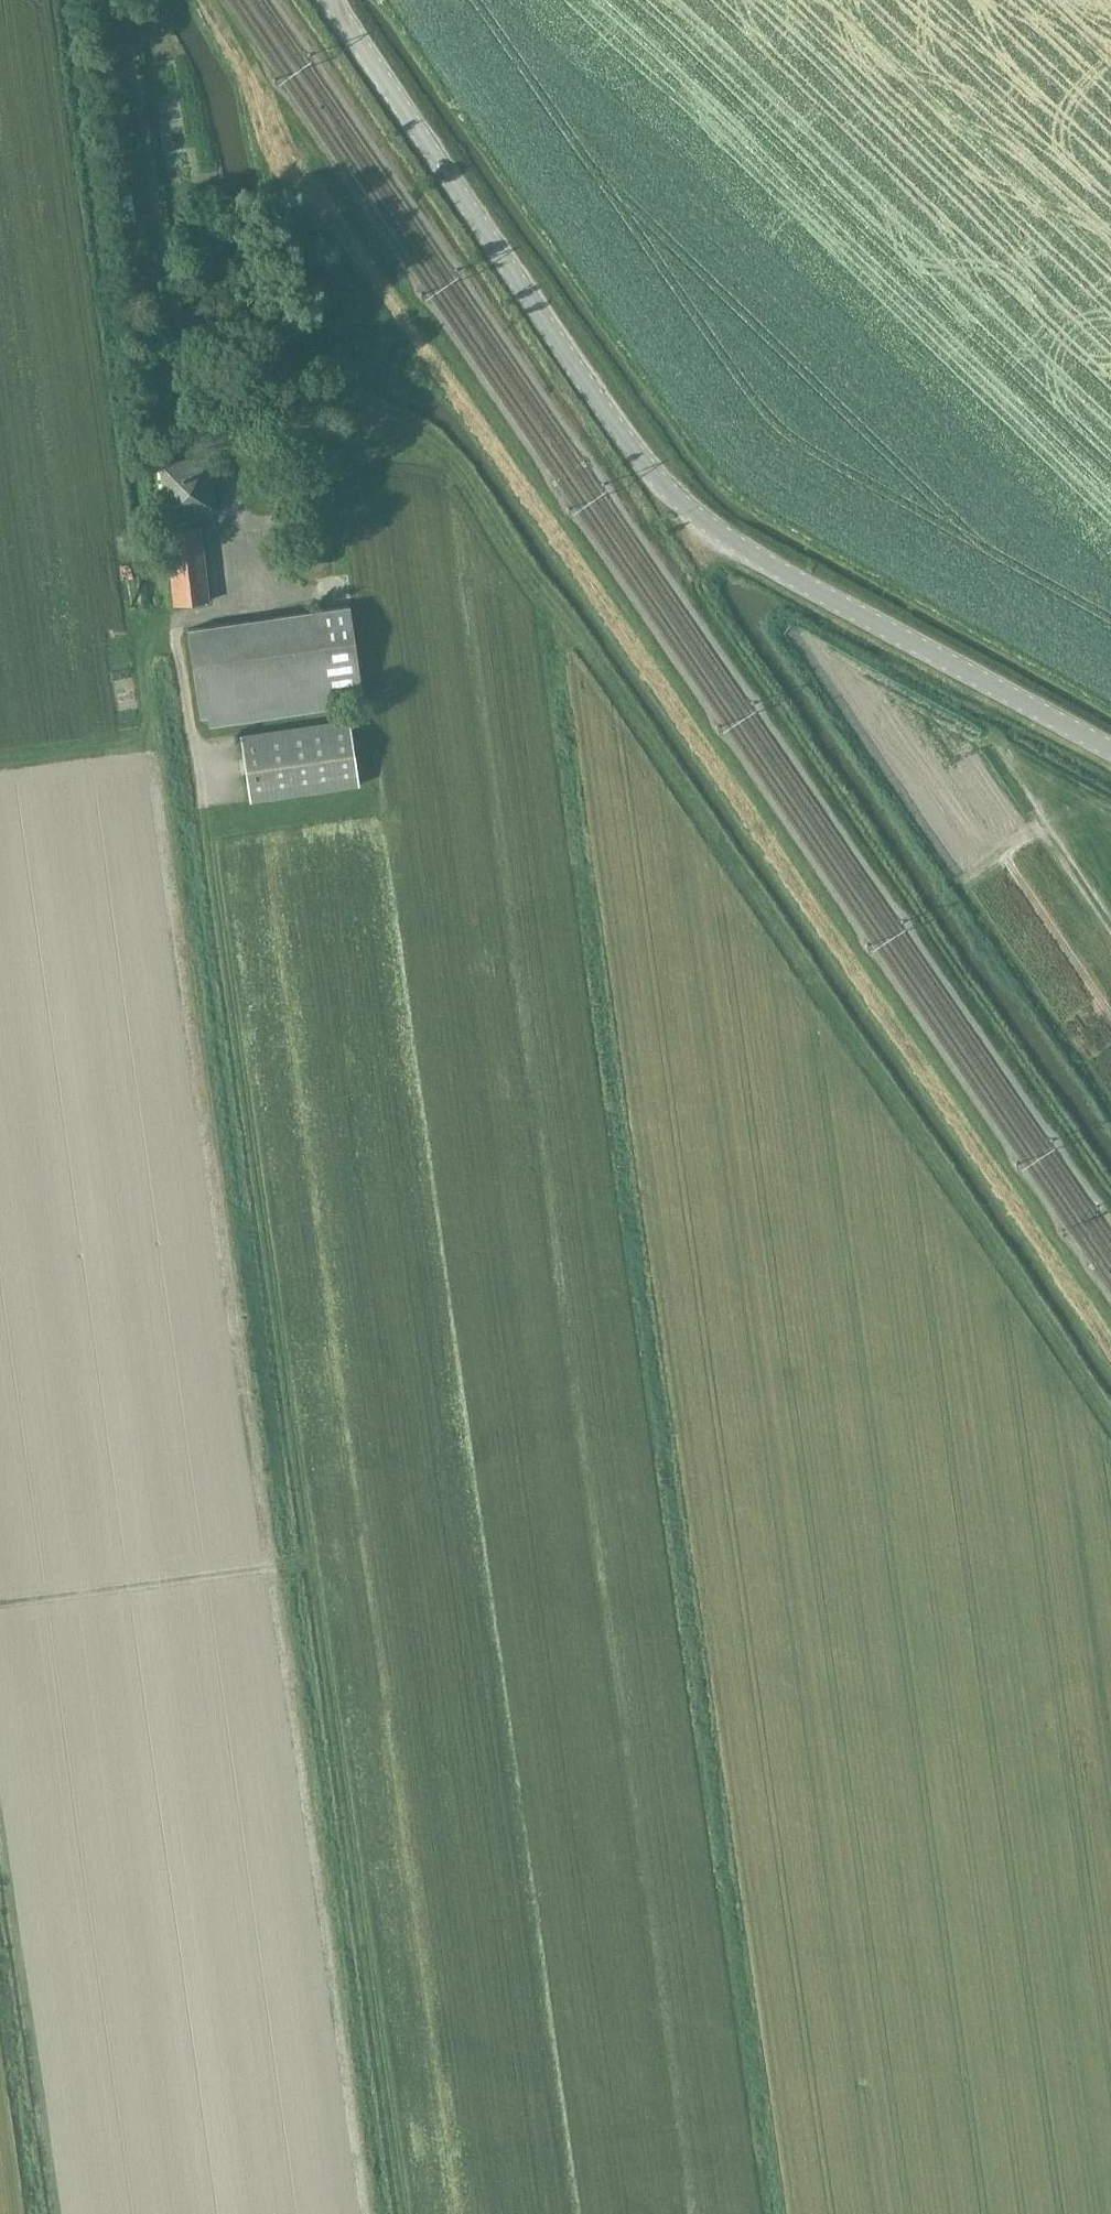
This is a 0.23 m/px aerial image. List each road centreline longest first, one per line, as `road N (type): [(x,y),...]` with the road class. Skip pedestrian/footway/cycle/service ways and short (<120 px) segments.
road 1 (tertiary): [(330,0),(663,487),(760,562),(1110,751)]

